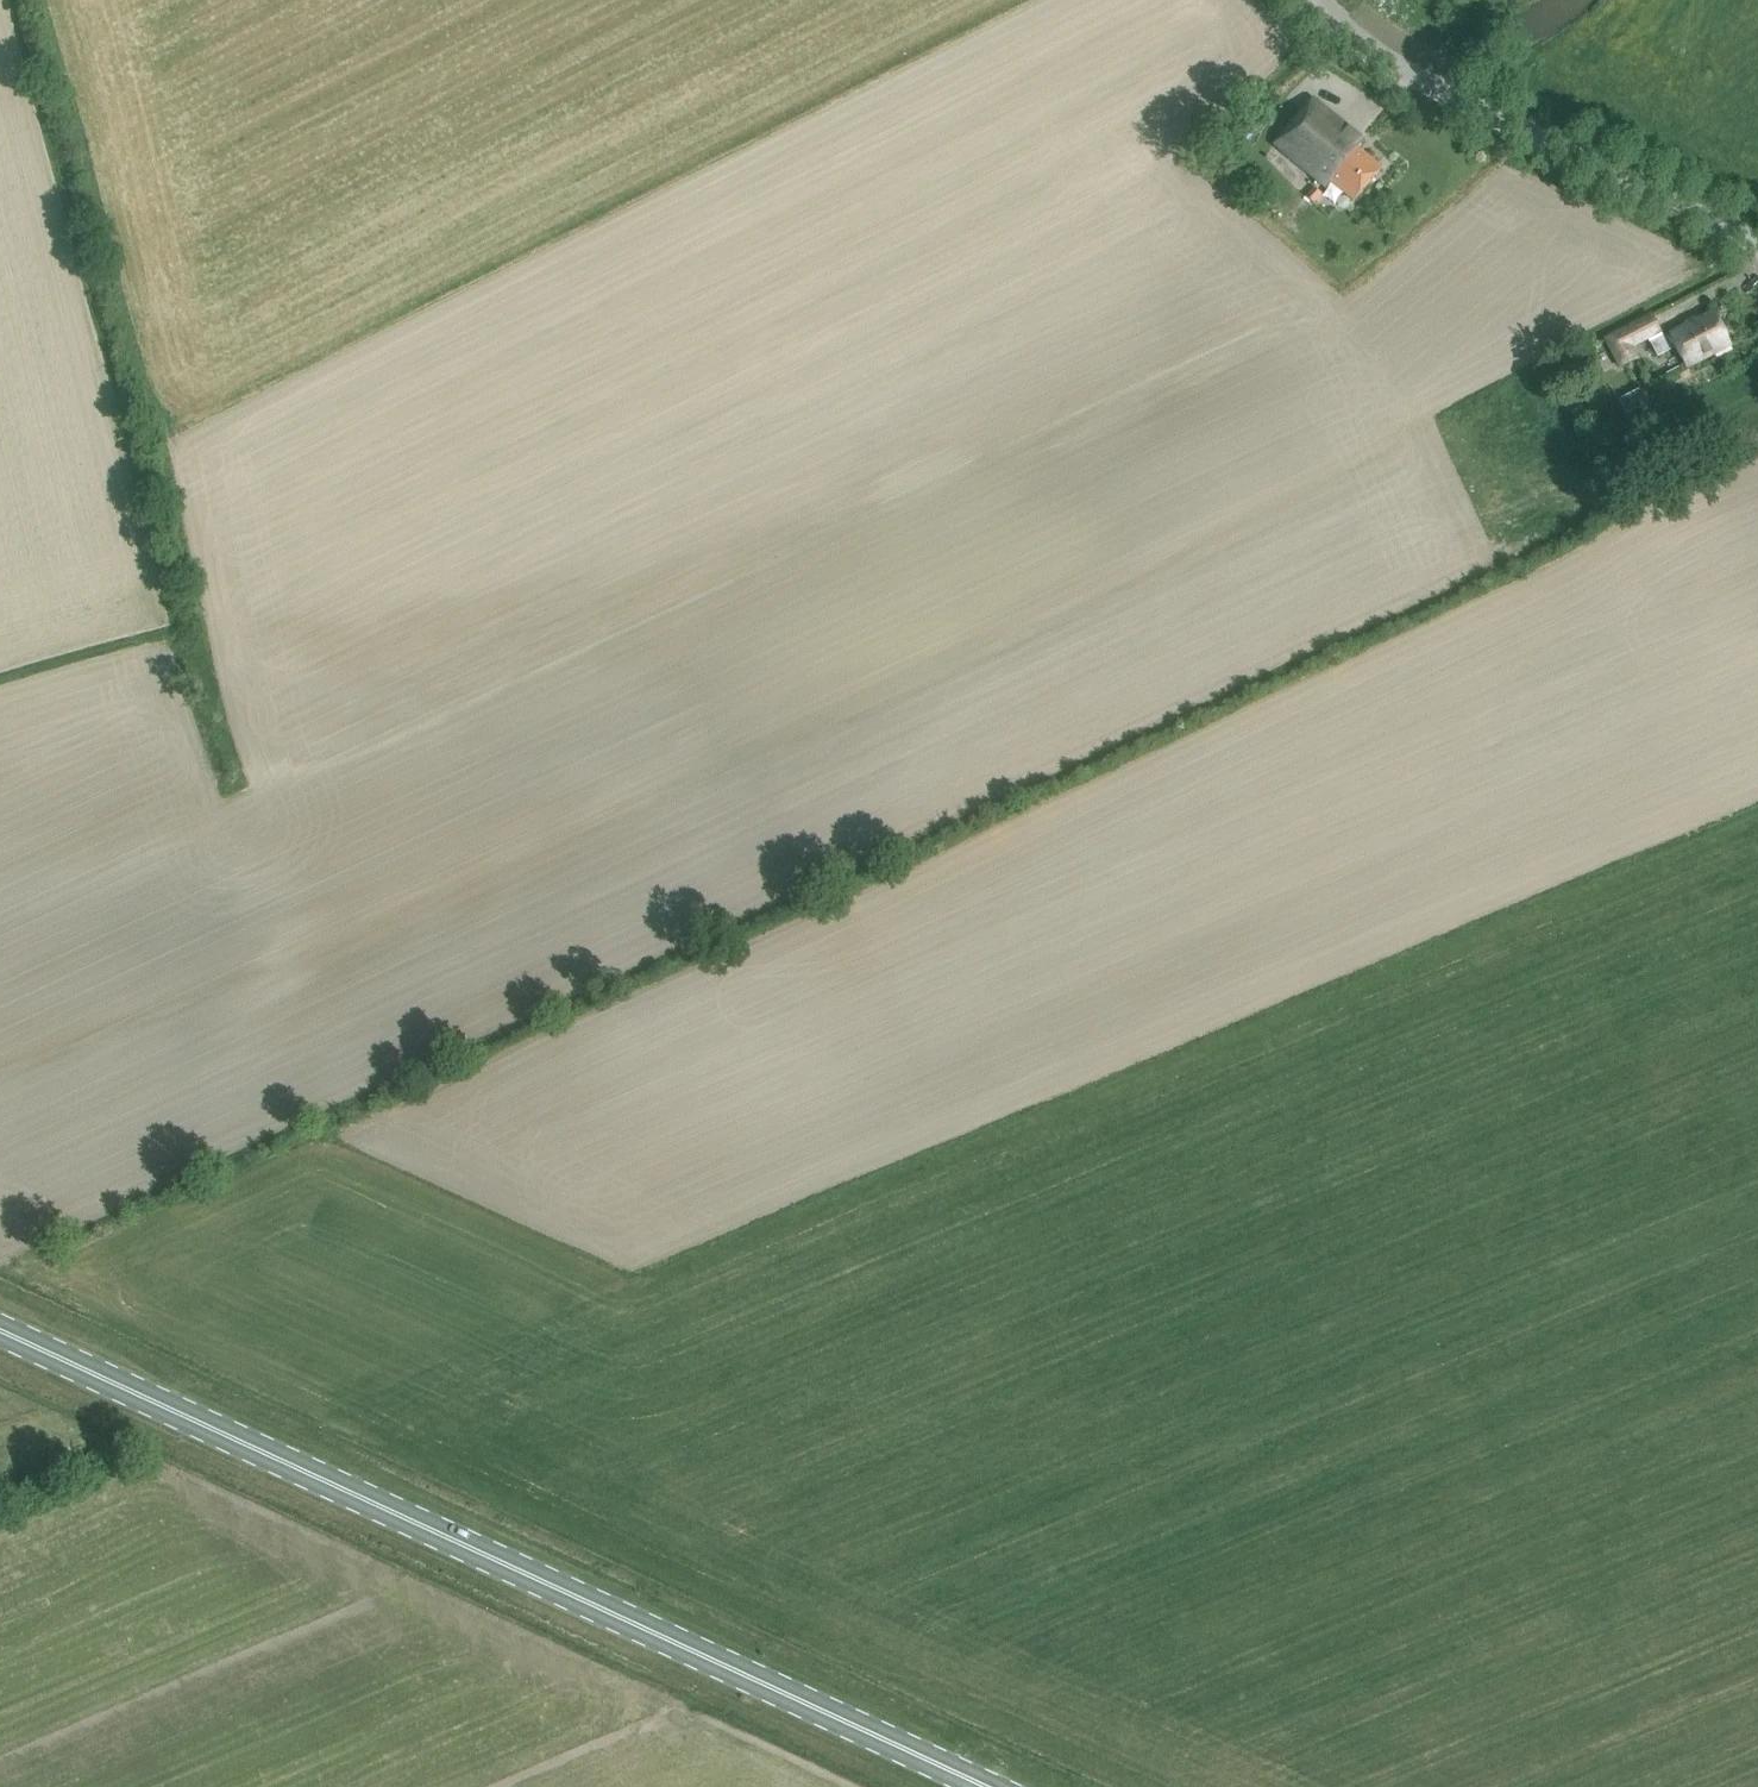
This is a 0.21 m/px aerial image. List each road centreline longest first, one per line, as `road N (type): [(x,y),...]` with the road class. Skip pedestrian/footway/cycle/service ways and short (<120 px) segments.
road 1 (primary): [(986,1786),(0,1331)]
road 2 (unclassified): [(1757,241),(1424,78),(1315,0)]

